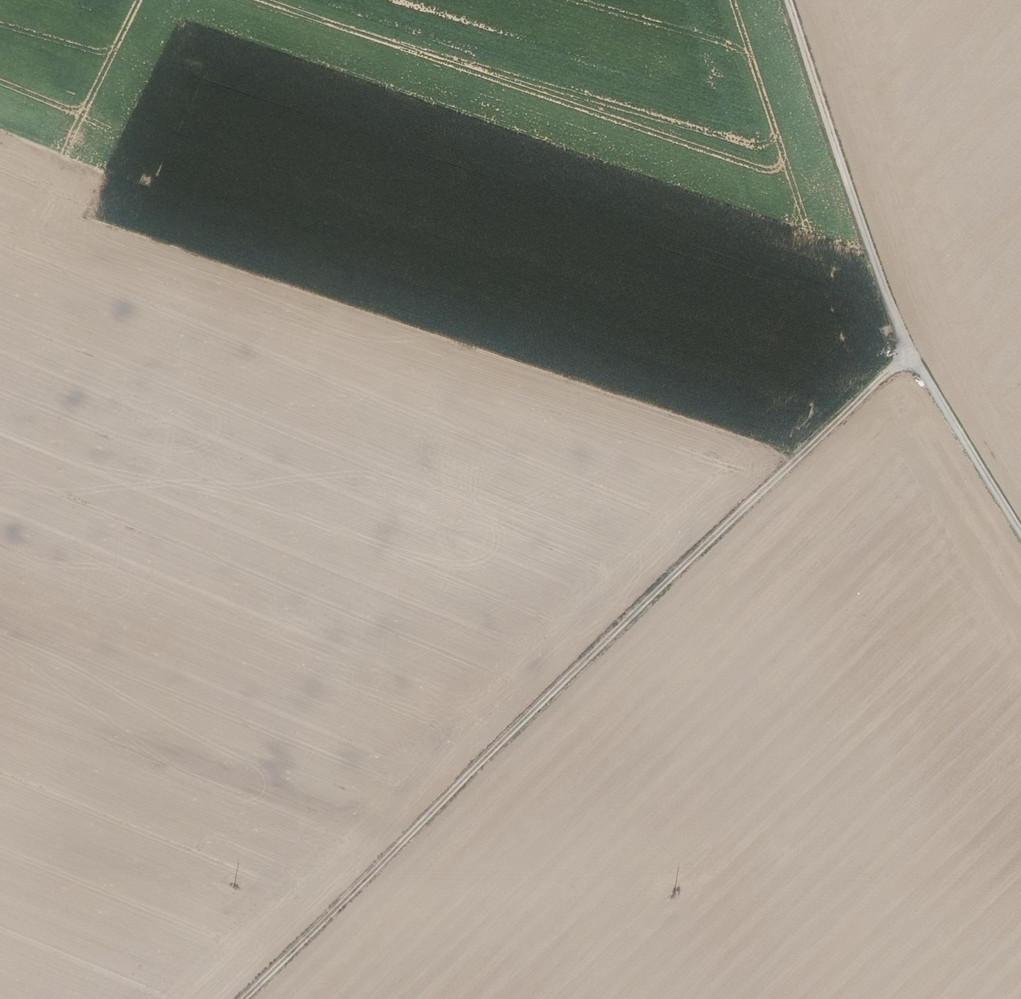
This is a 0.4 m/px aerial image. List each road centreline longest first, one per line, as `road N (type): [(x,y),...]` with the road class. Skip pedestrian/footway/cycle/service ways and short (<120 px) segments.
road 1 (track): [(243,998),(908,353)]
road 2 (track): [(788,0),(908,353)]
road 3 (track): [(908,353),(1020,531)]

